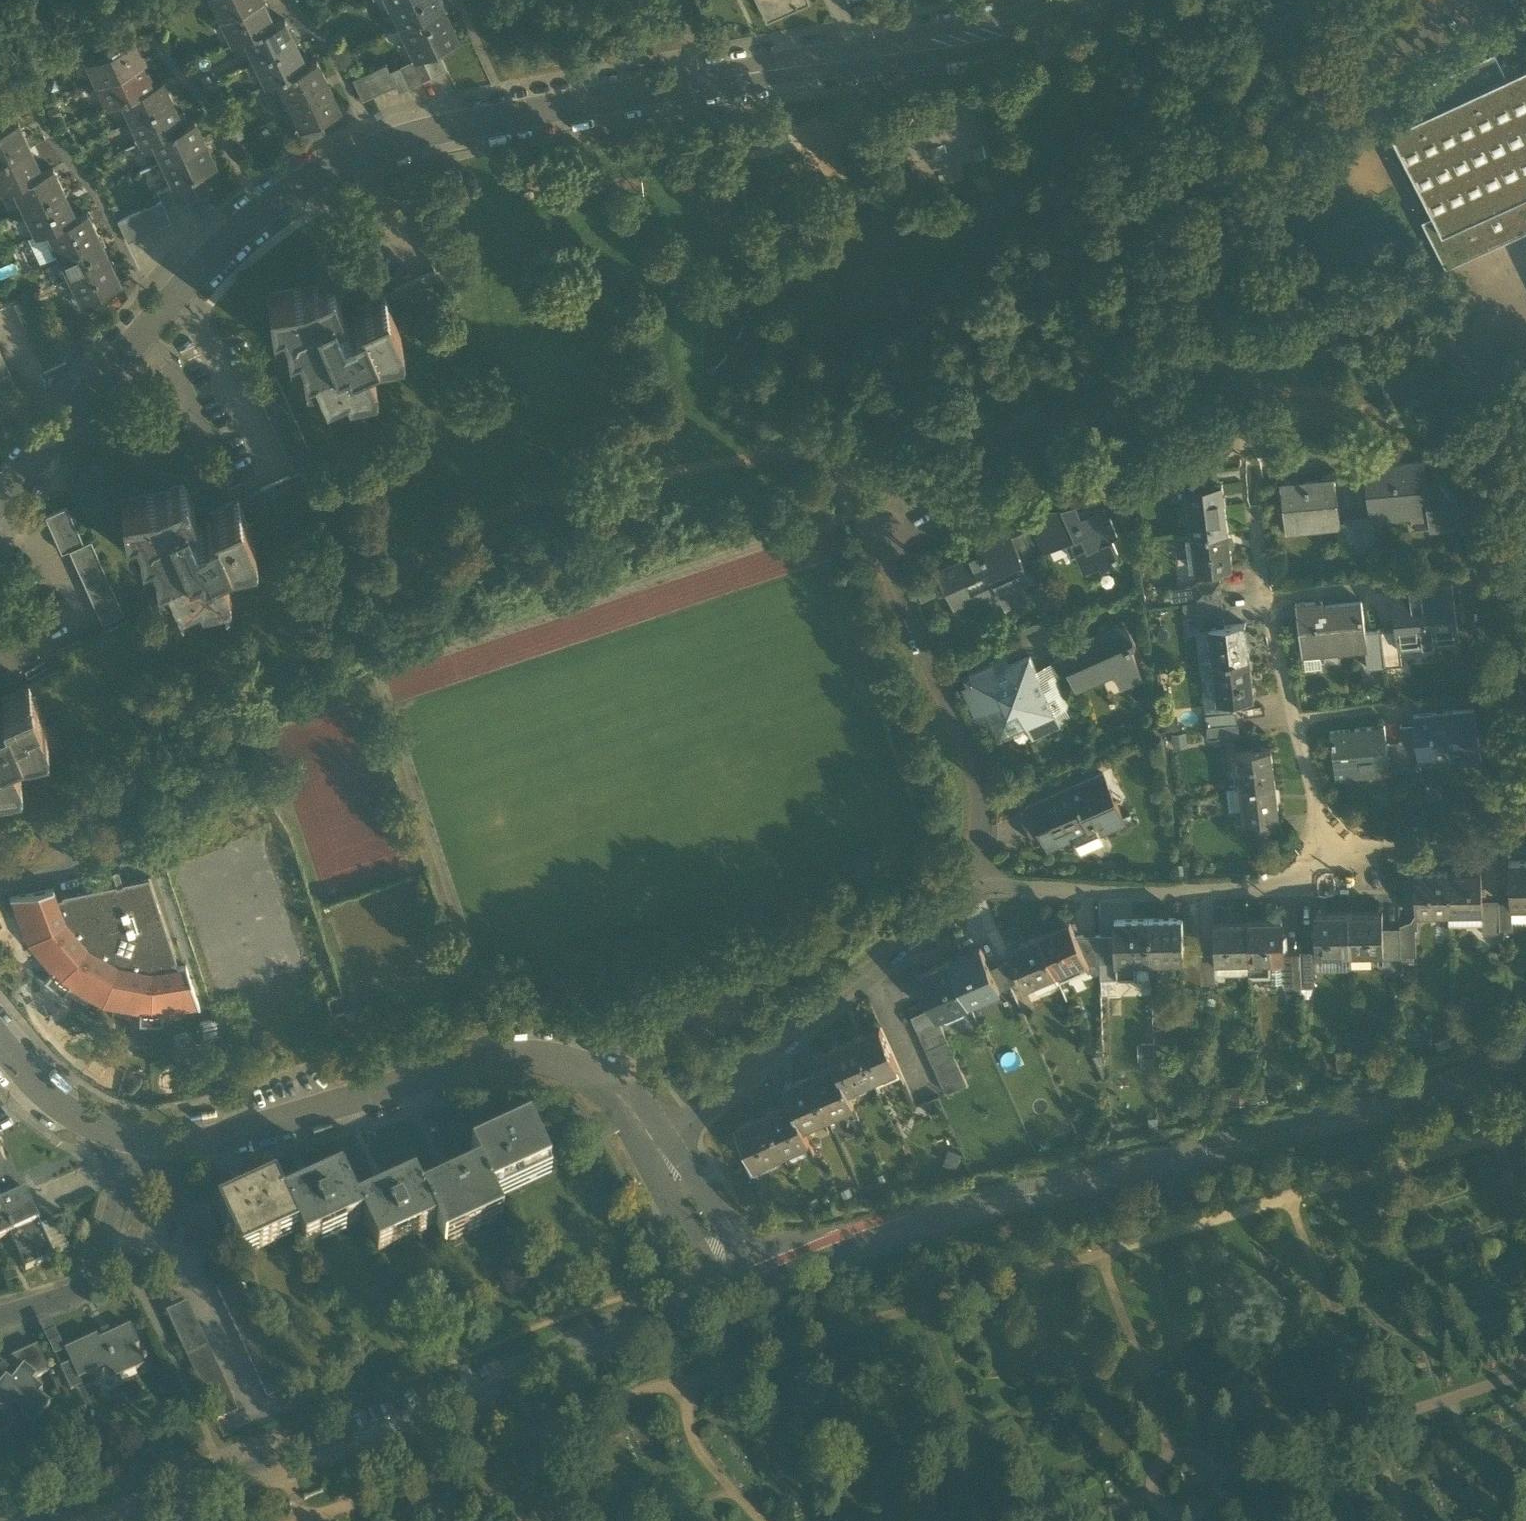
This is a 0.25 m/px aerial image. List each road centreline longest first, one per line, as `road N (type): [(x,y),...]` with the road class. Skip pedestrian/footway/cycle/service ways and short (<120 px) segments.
road 1 (residential): [(1100,0),(1005,31),(863,60),(447,131),(320,178),(212,262),(0,502)]
road 2 (residential): [(743,1294),(879,1236),(1434,1101),(1525,1057)]
road 3 (residential): [(743,1294),(341,1455),(311,1447),(225,1479),(198,1491),(188,1512),(155,1520)]
road 4 (residential): [(132,1141),(234,1139),(481,1059),(531,1056),(572,1063),(613,1086),(662,1153)]
road 5 (residential): [(1337,874),(1271,628),(1240,425)]
road 6 (residential): [(979,883),(662,1153)]
road 7 (residential): [(979,883),(985,809),(976,763),(857,501)]
road 8 (residential): [(1337,874),(1245,889),(979,883)]
road 9 (residential): [(0,1321),(92,1293),(132,1141)]
road 10 (residential): [(1525,831),(1395,848),(1337,874)]
road 11 (residential): [(0,1045),(73,1117),(132,1141)]
road 12 (residential): [(662,1153),(743,1294)]

